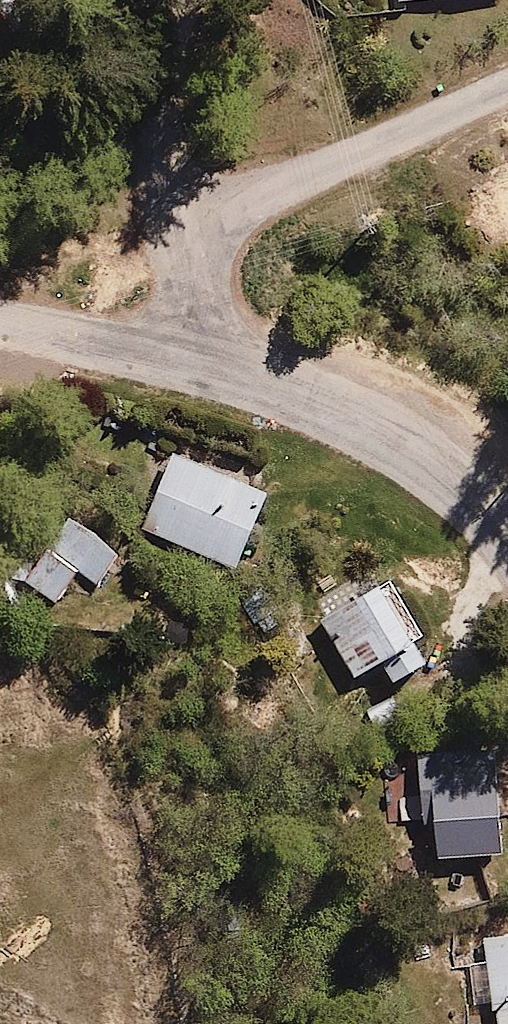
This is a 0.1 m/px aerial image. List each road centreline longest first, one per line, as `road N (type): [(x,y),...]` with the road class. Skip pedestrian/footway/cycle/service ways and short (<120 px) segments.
road 1 (residential): [(180,362),(195,231),(507,88)]
road 2 (residential): [(180,362),(298,389),(381,425),(472,493),(507,540)]
road 3 (residential): [(0,310),(180,362)]

